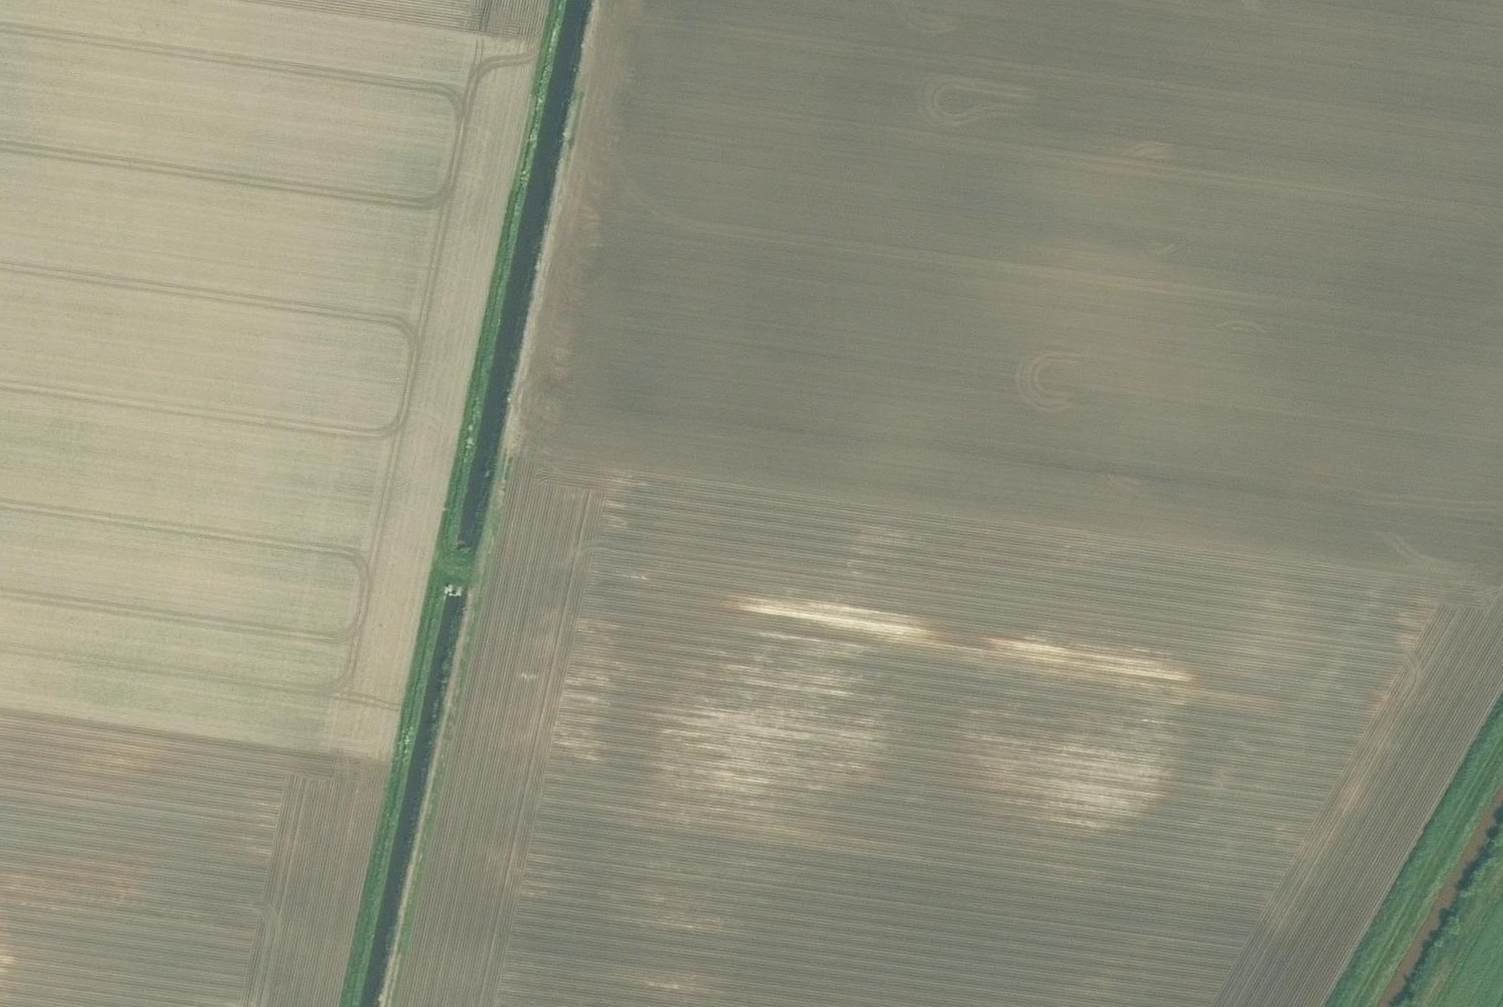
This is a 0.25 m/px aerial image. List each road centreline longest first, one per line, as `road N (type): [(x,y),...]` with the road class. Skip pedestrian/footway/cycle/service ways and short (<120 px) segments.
road 1 (track): [(1502,736),(1351,1006)]

